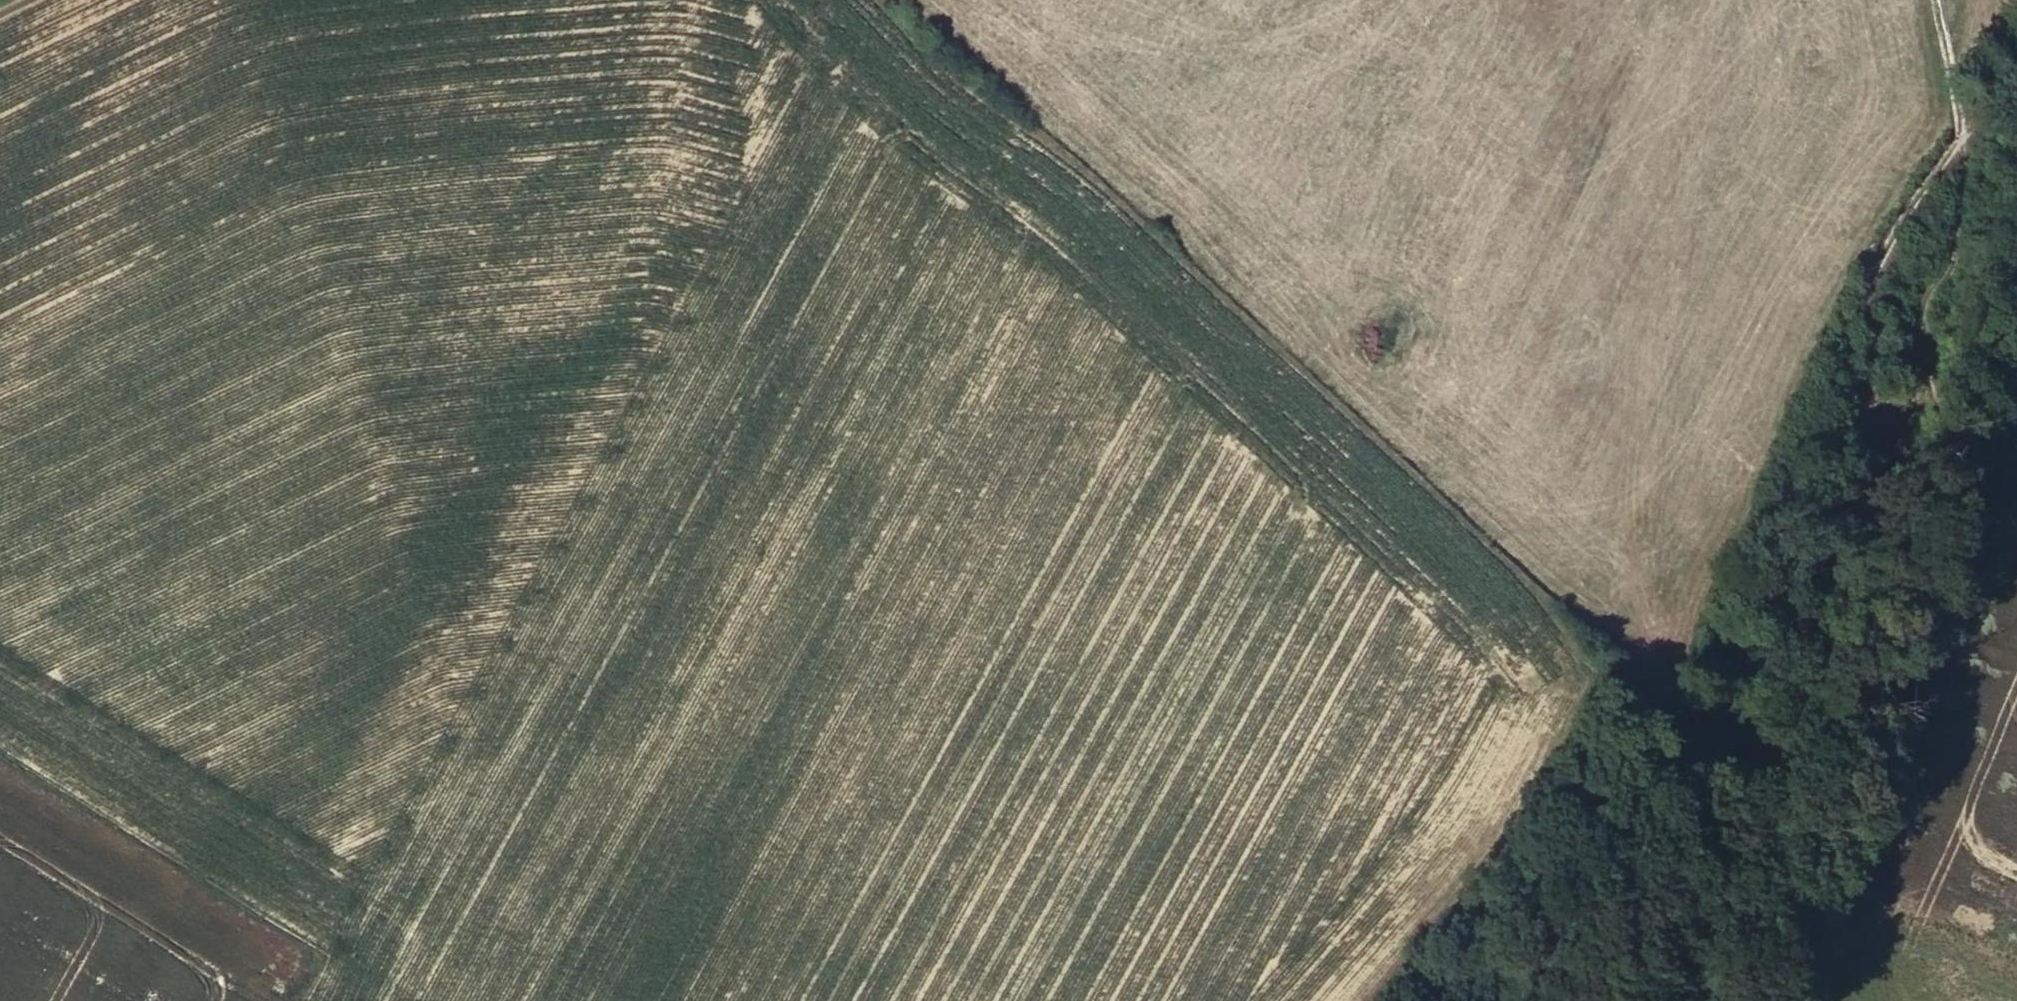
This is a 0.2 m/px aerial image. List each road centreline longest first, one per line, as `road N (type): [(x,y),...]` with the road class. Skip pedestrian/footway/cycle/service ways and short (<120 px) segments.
road 1 (track): [(2016,155),(1966,239),(1868,551),(1820,765),(1763,896),(1695,1000)]

